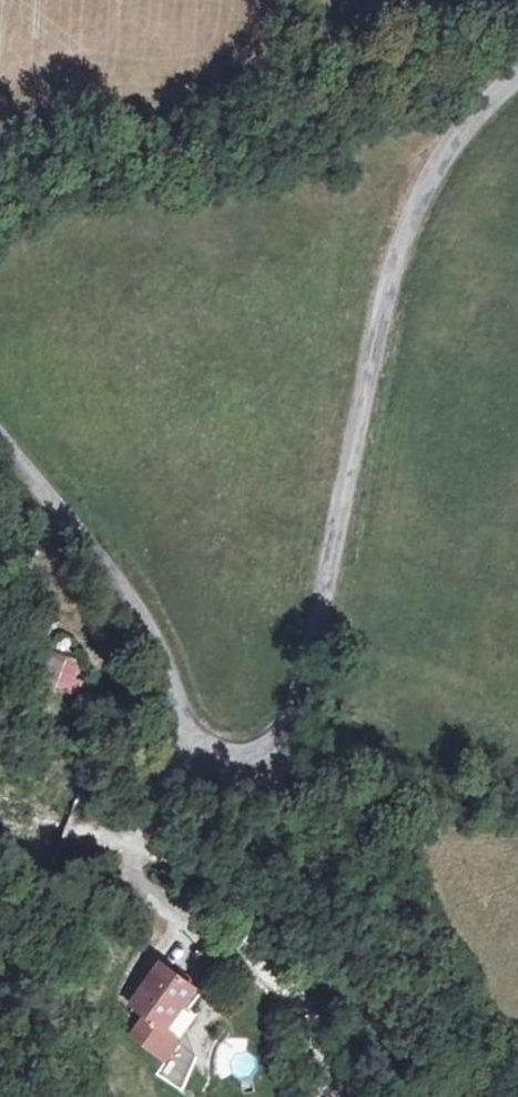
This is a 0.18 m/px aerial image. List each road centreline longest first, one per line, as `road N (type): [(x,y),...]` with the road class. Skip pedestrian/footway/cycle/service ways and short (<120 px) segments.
road 1 (unclassified): [(517,66),(465,118),(420,198),(383,326),(312,685),(273,755),(227,760),(197,746),(178,723),(148,622),(128,589),(0,418)]
road 2 (track): [(238,761),(218,845),(246,963),(287,1028),(311,1096)]
road 3 (track): [(0,732),(156,762),(197,746)]

